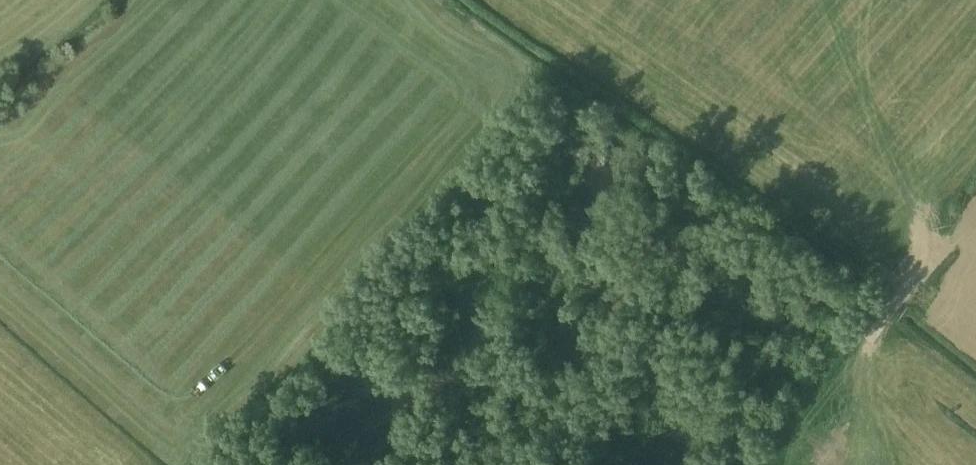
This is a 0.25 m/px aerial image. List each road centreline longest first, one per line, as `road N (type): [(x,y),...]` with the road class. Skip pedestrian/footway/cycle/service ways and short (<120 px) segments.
road 1 (track): [(196,464),(339,304)]

